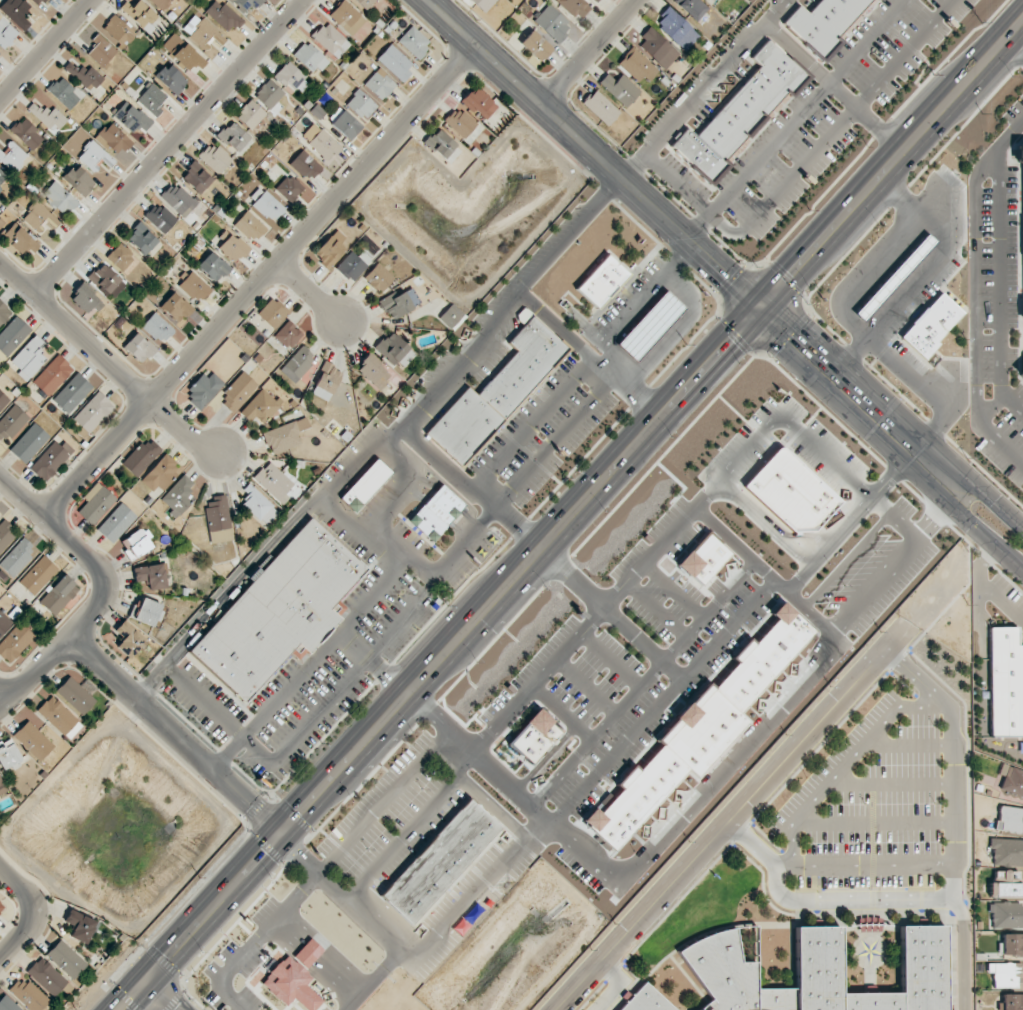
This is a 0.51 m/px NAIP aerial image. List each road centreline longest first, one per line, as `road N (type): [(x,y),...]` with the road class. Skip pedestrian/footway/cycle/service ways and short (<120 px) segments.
road 1 (secondary): [(147,985),(757,306)]
road 2 (residential): [(472,45),(45,515)]
road 3 (tertiary): [(863,402),(424,0)]
road 4 (residential): [(905,631),(556,1009)]
road 5 (residential): [(35,297),(299,0)]
road 6 (secondary): [(757,306),(1022,22)]
road 7 (residential): [(0,264),(191,441),(223,456)]
road 8 (residential): [(67,637),(282,833)]
road 9 (tertiary): [(863,402),(1022,570)]
road 10 (residential): [(0,473),(108,587),(67,637)]
road 11 (tertiary): [(1022,528),(863,402)]
road 12 (residential): [(540,107),(637,0)]
road 13 (residential): [(0,98),(89,0)]

